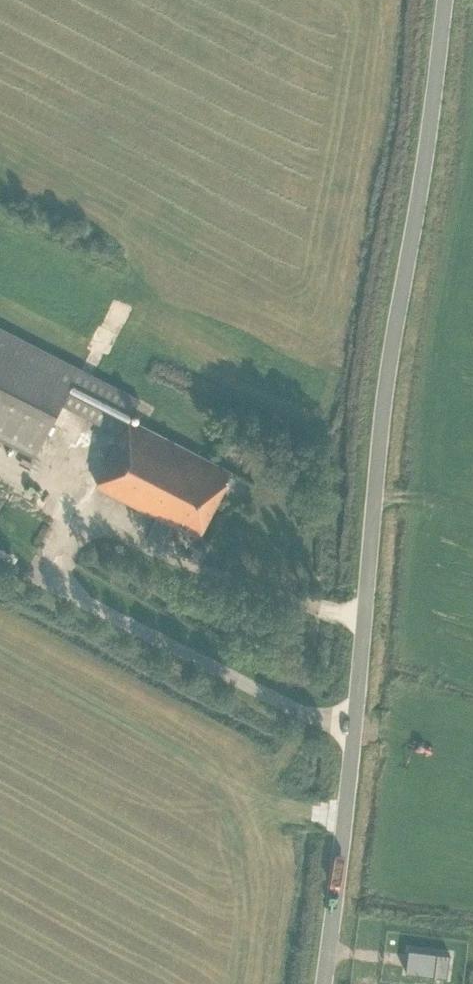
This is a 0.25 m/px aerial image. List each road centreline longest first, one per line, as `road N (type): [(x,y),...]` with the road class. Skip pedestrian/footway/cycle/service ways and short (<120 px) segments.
road 1 (unclassified): [(325,983),(383,407),(446,0)]

